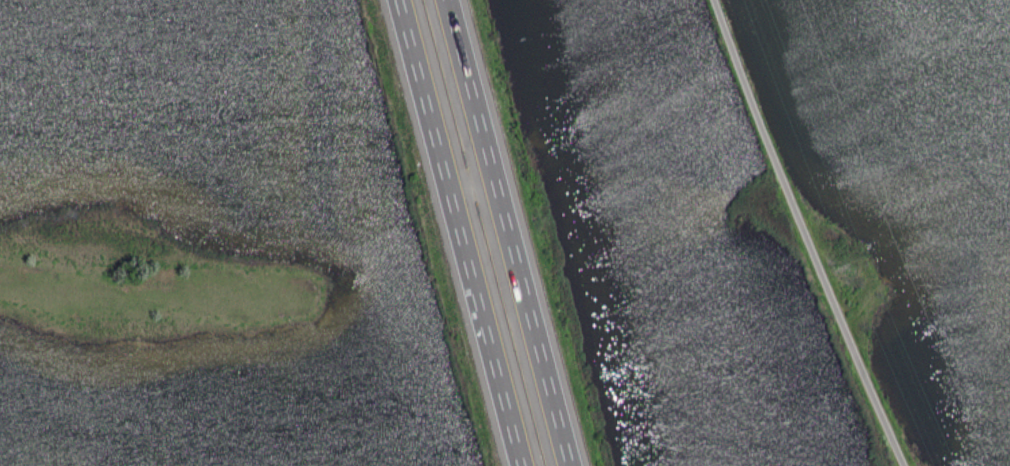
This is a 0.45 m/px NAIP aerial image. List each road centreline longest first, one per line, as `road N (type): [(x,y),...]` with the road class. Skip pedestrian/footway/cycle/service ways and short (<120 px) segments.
road 1 (motorway): [(570,465),(493,178)]
road 2 (motorway): [(447,190),(520,465)]
road 3 (motorway): [(397,0),(447,190)]
road 4 (motorway): [(493,178),(446,0)]

